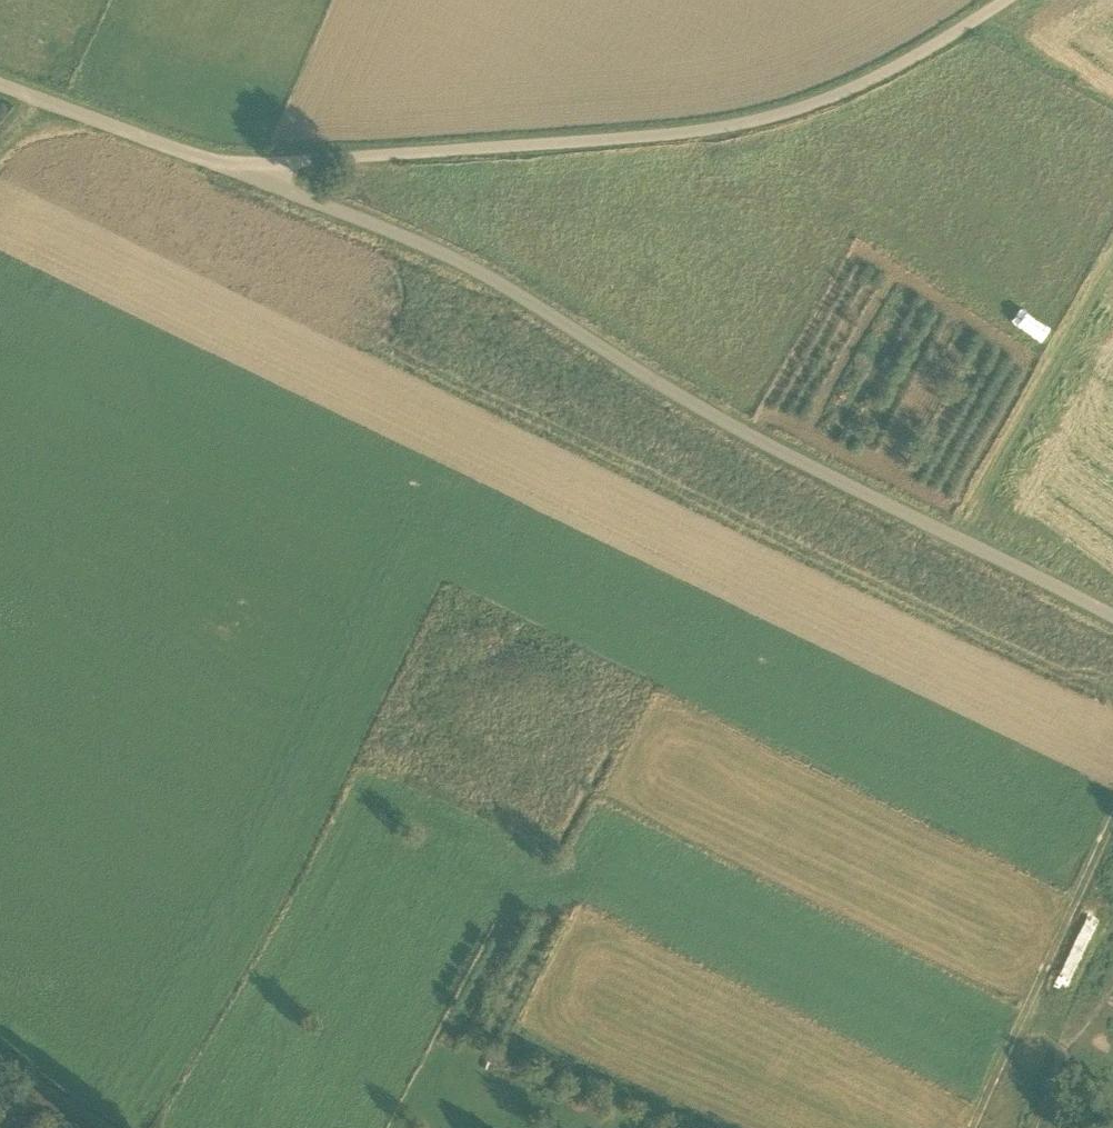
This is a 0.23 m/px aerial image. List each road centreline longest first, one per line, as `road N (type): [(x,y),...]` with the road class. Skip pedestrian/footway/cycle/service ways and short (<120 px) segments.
road 1 (unclassified): [(1112,616),(770,444),(469,264),(225,164)]
road 2 (unclassified): [(225,164),(697,131),(861,83),(1001,0)]
road 3 (track): [(962,1127),(1112,787)]
road 4 (unclassified): [(225,164),(0,81)]

